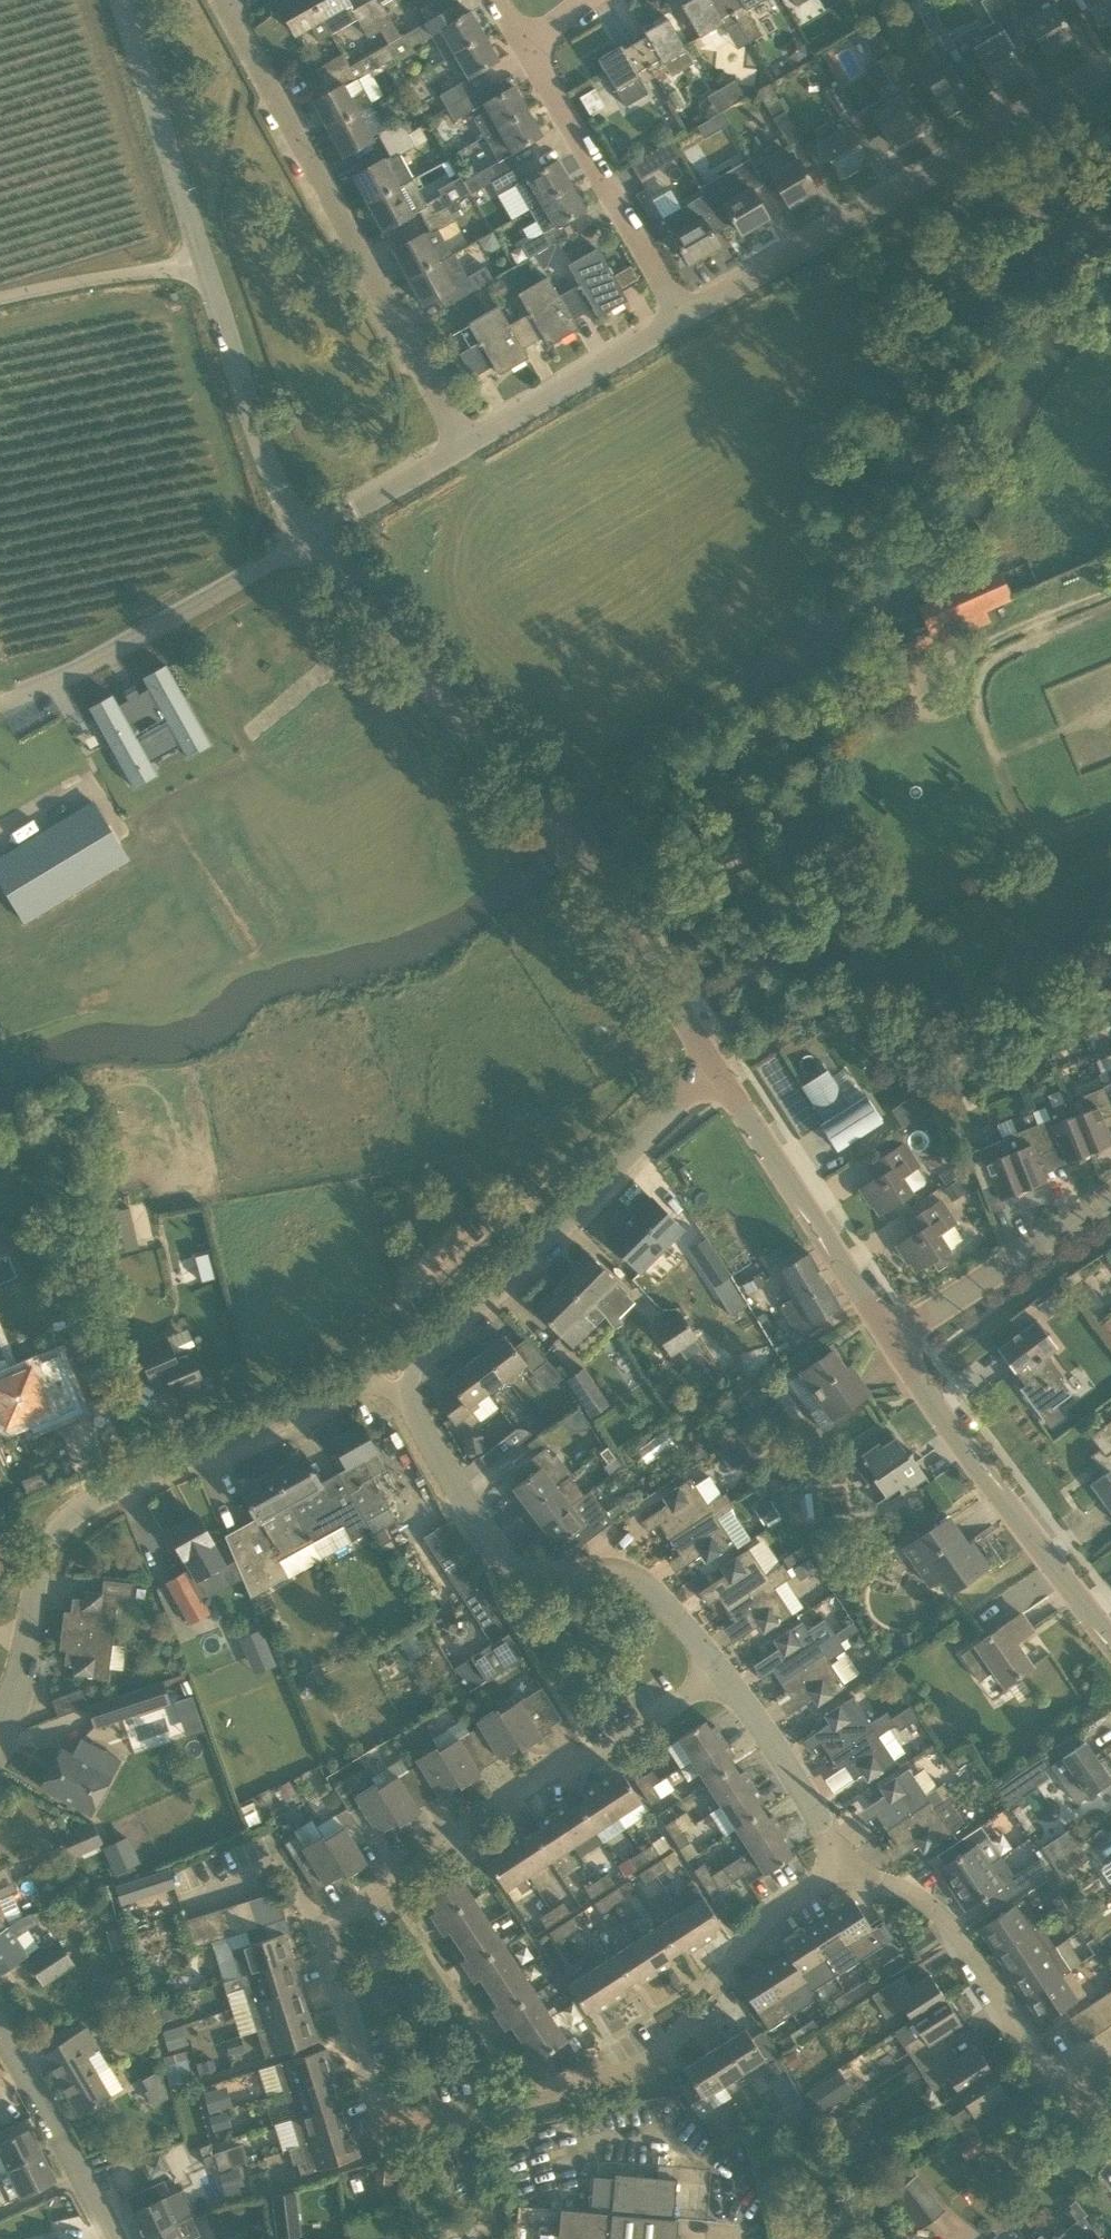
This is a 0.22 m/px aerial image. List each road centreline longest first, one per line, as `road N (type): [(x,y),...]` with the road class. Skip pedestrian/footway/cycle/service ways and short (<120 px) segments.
road 1 (residential): [(853,1874),(805,1886),(769,1912),(684,2033),(624,2072),(448,2119),(387,2105),(371,2087),(333,1961),(338,1921),(410,1875),(462,1826),(549,1771),(596,1756),(720,1675)]
road 2 (tertiary): [(711,1066),(586,864),(309,540)]
road 3 (residential): [(0,1727),(18,1684),(40,1567),(61,1524),(96,1497),(394,1371)]
road 4 (unclassified): [(468,443),(225,4)]
road 5 (residential): [(683,317),(1110,67)]
road 6 (residential): [(720,1675),(654,1585),(635,1572),(520,1570),(504,1562),(394,1371)]
road 7 (residential): [(394,1371),(515,1277),(711,1066)]
road 8 (residential): [(1101,2159),(942,1916),(914,1893),(853,1874)]
road 9 (residential): [(683,317),(525,46),(584,0)]
road 10 (tertiary): [(1110,1639),(895,1335)]
road 11 (residential): [(309,540),(186,624),(31,705),(0,707)]
road 12 (tertiary): [(895,1335),(711,1066)]
road 13 (tertiary): [(309,540),(275,500),(202,266)]
road 14 (tertiary): [(202,266),(118,0)]
road 15 (residential): [(895,1335),(1110,1199)]
road 16 (residential): [(468,443),(683,317)]
road 17 (residential): [(853,1874),(720,1675)]
road 18 (residential): [(117,2238),(0,2032)]
road 19 (residential): [(0,316),(202,266)]
road 20 (residential): [(309,540),(468,443)]

